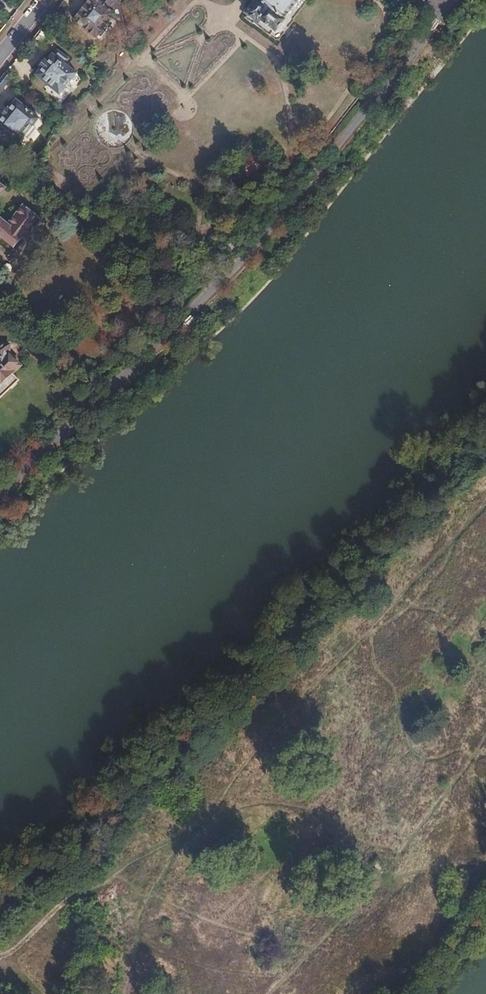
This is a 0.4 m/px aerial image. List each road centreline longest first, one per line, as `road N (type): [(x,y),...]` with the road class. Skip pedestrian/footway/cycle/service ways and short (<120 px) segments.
road 1 (residential): [(445,9),(281,215),(0,498)]

